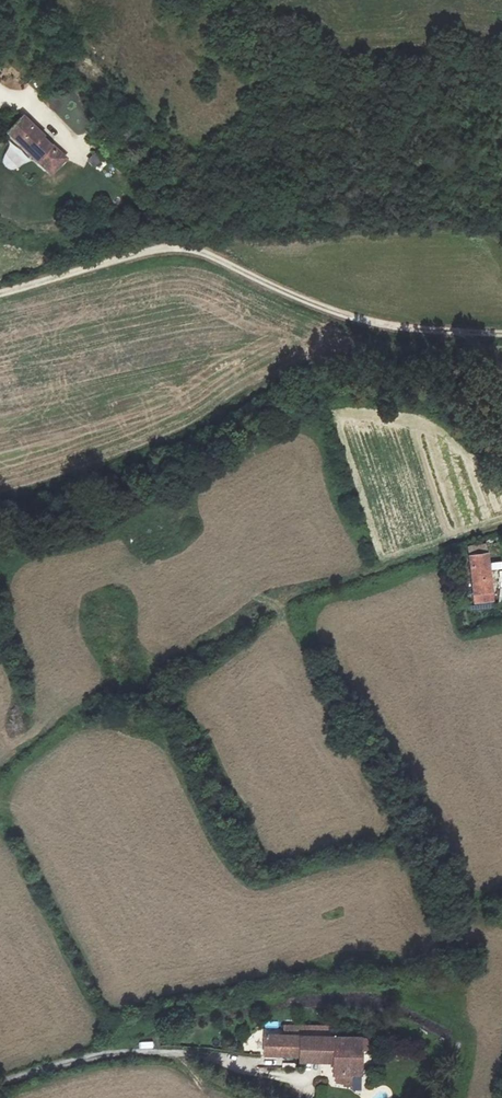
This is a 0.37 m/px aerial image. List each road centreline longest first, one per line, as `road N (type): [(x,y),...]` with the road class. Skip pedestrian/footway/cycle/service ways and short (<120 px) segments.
road 1 (track): [(501,333),(349,317),(186,248),(156,249),(0,293)]
road 2 (track): [(501,399),(469,332),(452,348),(365,351)]
road 3 (track): [(382,564),(501,524)]

